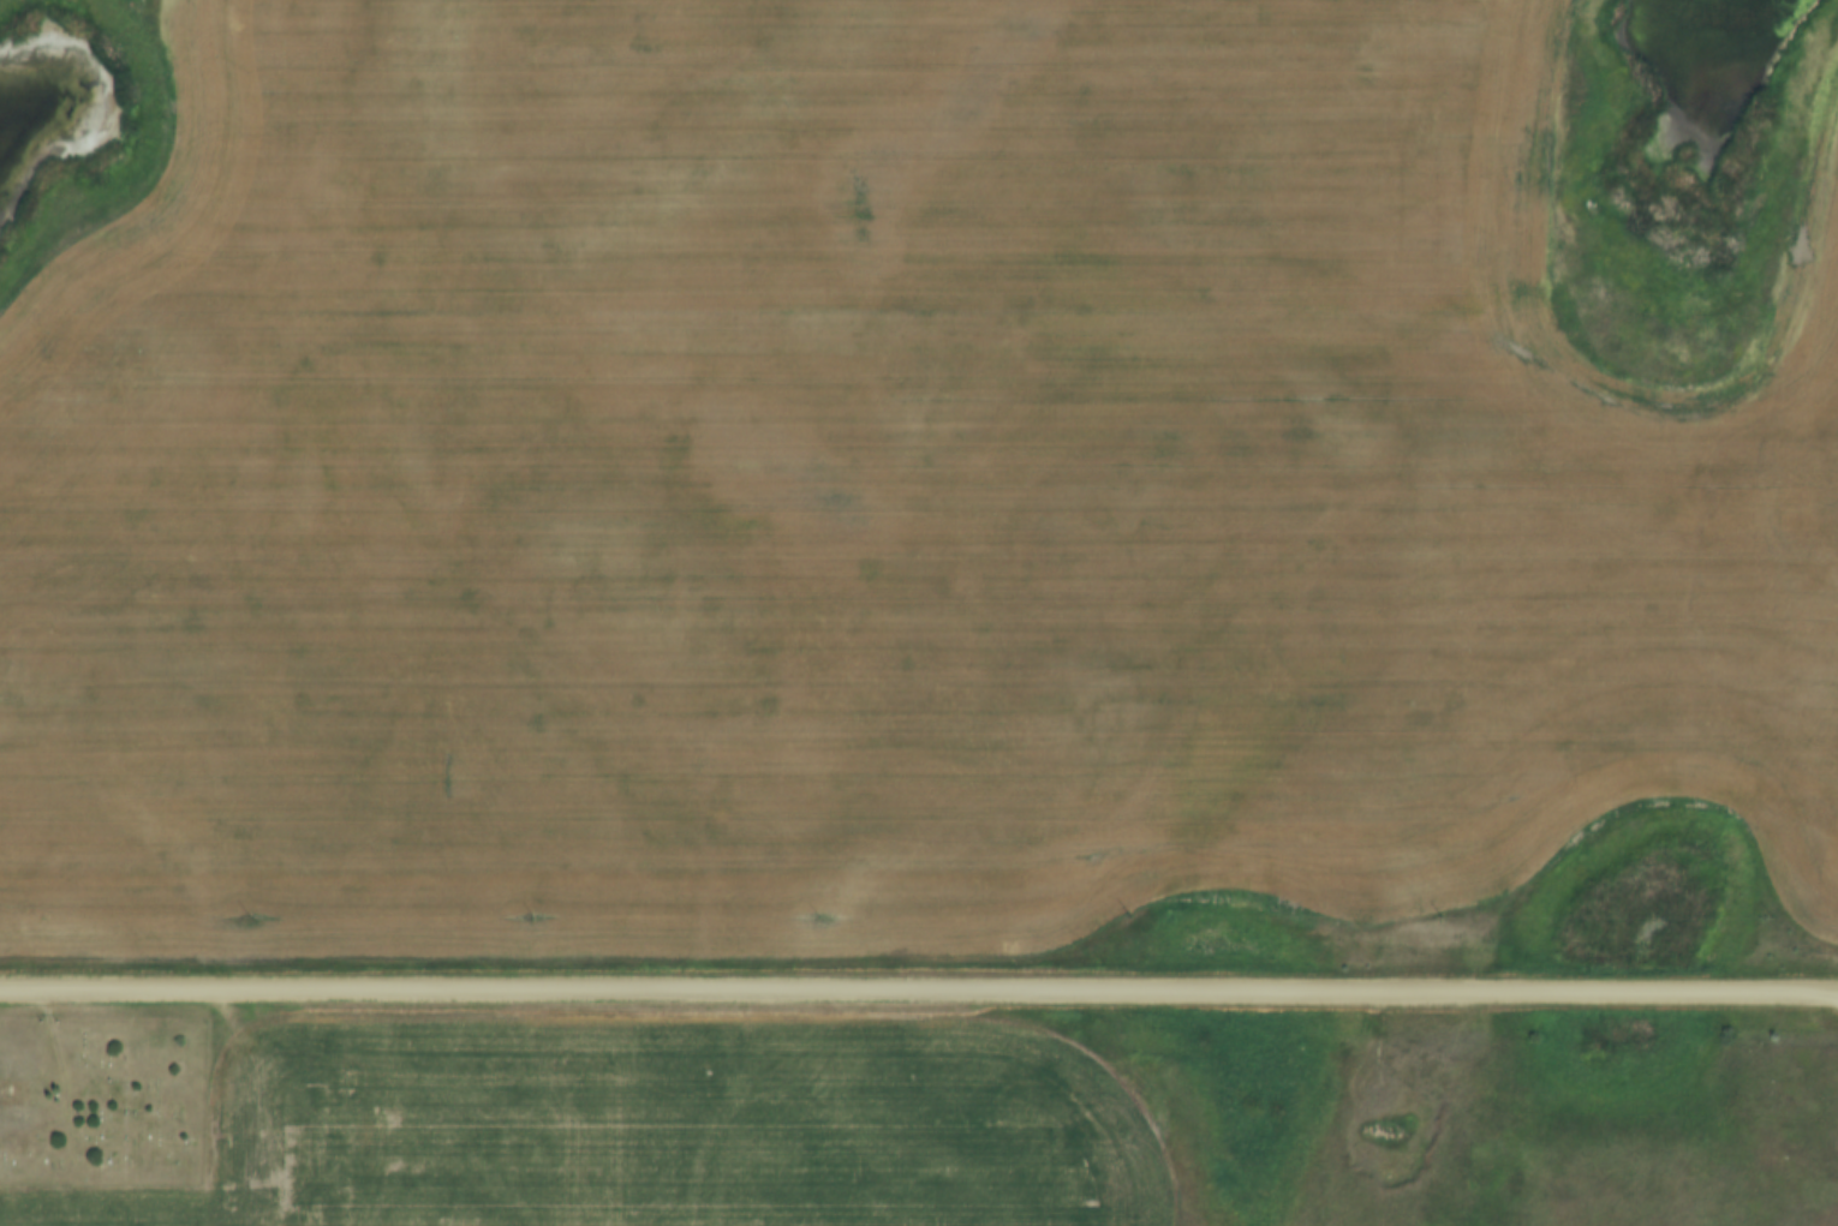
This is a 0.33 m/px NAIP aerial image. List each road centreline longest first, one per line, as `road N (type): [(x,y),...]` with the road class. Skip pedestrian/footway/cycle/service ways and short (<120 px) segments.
road 1 (residential): [(0,993),(1837,995)]
road 2 (track): [(79,0),(144,62),(154,112),(149,157),(130,192),(47,252),(0,317)]

